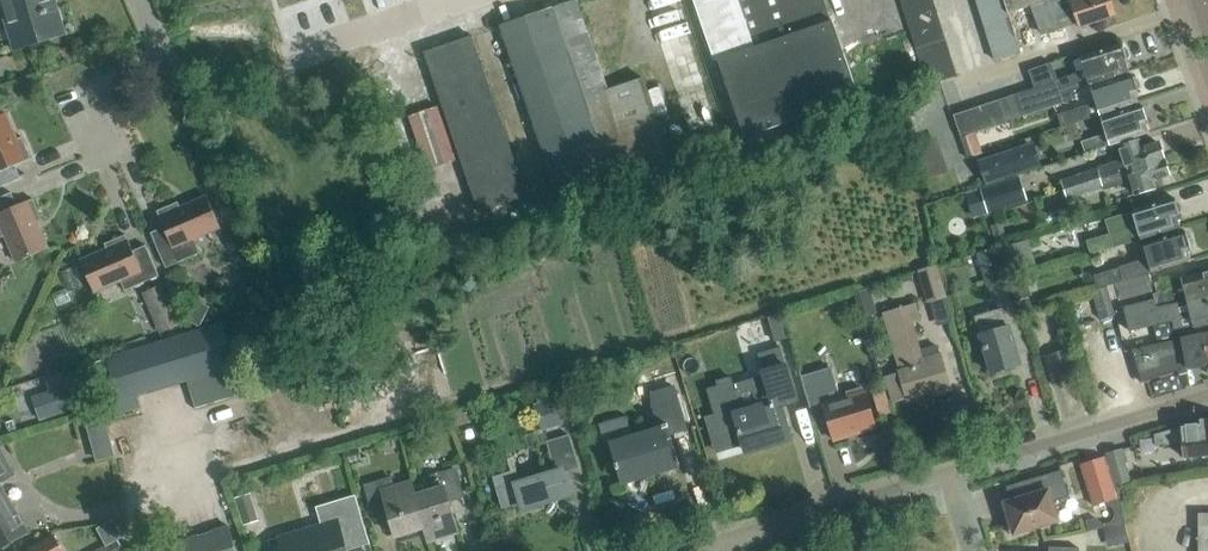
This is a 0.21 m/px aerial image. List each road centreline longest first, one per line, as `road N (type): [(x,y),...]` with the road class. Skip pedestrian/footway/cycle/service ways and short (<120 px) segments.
road 1 (residential): [(1207,393),(938,466)]
road 2 (residential): [(292,61),(471,0)]
road 3 (residential): [(938,466),(762,519)]
road 4 (residential): [(97,141),(79,86),(146,38),(132,0)]

